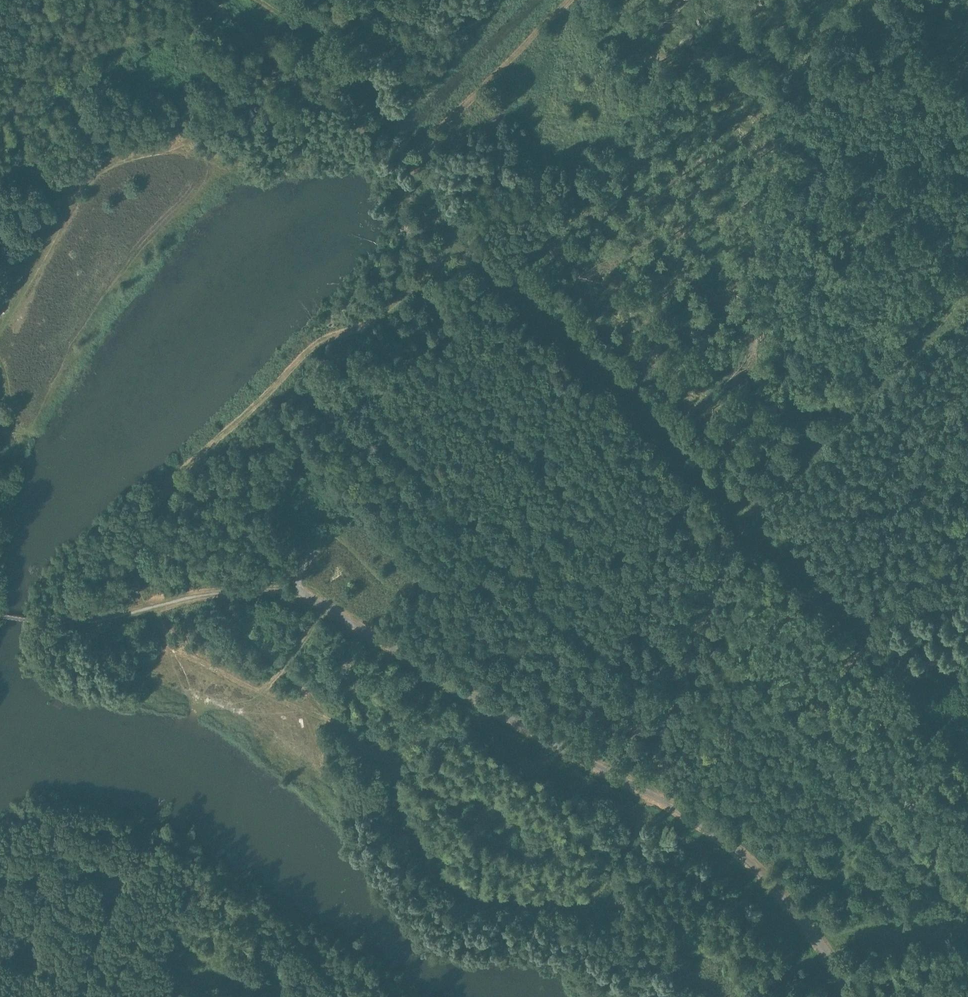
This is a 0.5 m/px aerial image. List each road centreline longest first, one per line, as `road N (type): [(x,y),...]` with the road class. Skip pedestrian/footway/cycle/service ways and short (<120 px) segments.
road 1 (track): [(849,996),(809,930),(710,831),(299,590),(315,552),(214,476)]
road 2 (track): [(401,806),(435,861),(483,900),(583,909),(616,869),(646,793)]
road 3 (track): [(583,909),(720,996)]

